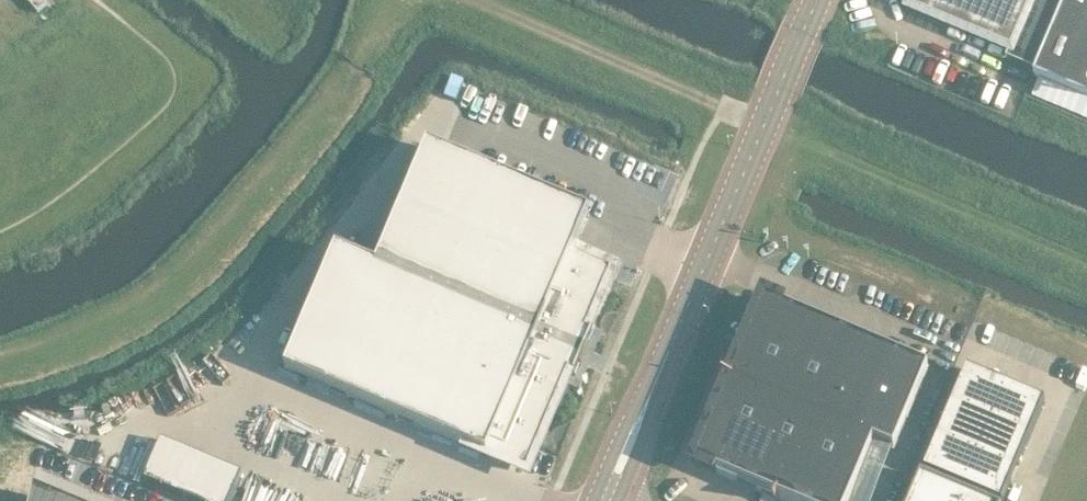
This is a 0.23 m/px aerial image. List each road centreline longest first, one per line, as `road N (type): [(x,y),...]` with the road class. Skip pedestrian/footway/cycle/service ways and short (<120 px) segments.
road 1 (tertiary): [(652,390),(816,0)]
road 2 (track): [(765,122),(1086,257)]
road 3 (tertiary): [(652,390),(619,429),(590,500)]

